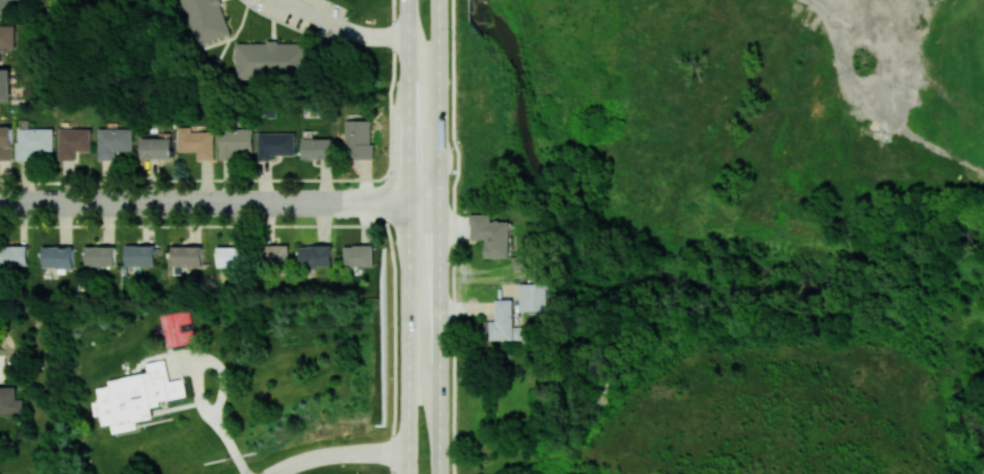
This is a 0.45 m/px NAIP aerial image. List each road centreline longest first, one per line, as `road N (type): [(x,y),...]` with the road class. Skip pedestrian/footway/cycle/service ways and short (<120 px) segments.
road 1 (secondary): [(408,0),(409,473)]
road 2 (residential): [(0,202),(440,202)]
road 3 (secondary): [(441,473),(440,185)]
road 4 (secondary): [(440,185),(439,26)]
road 5 (residential): [(408,34),(352,33),(285,0)]

